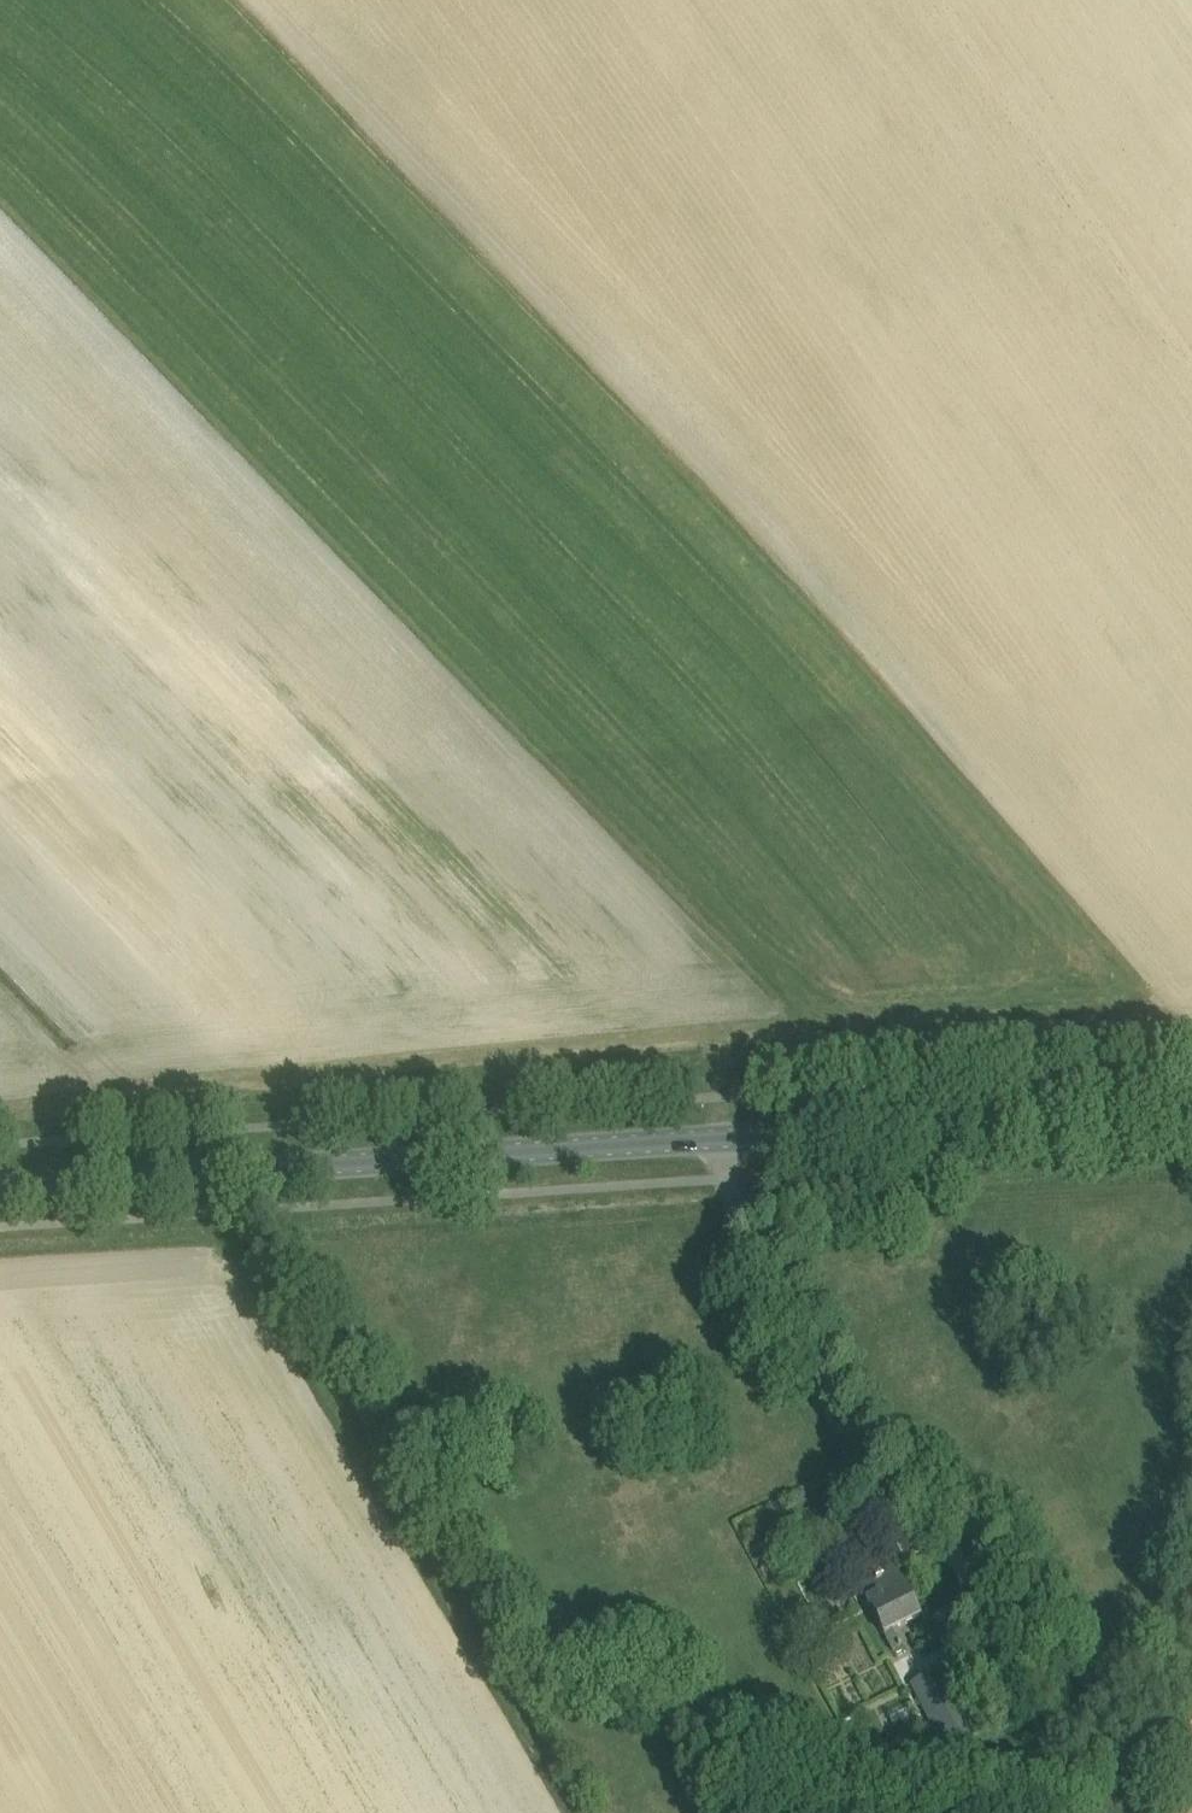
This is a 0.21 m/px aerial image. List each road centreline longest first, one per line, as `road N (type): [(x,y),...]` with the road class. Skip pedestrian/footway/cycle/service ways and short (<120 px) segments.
road 1 (secondary): [(0,1185),(1191,1108)]

